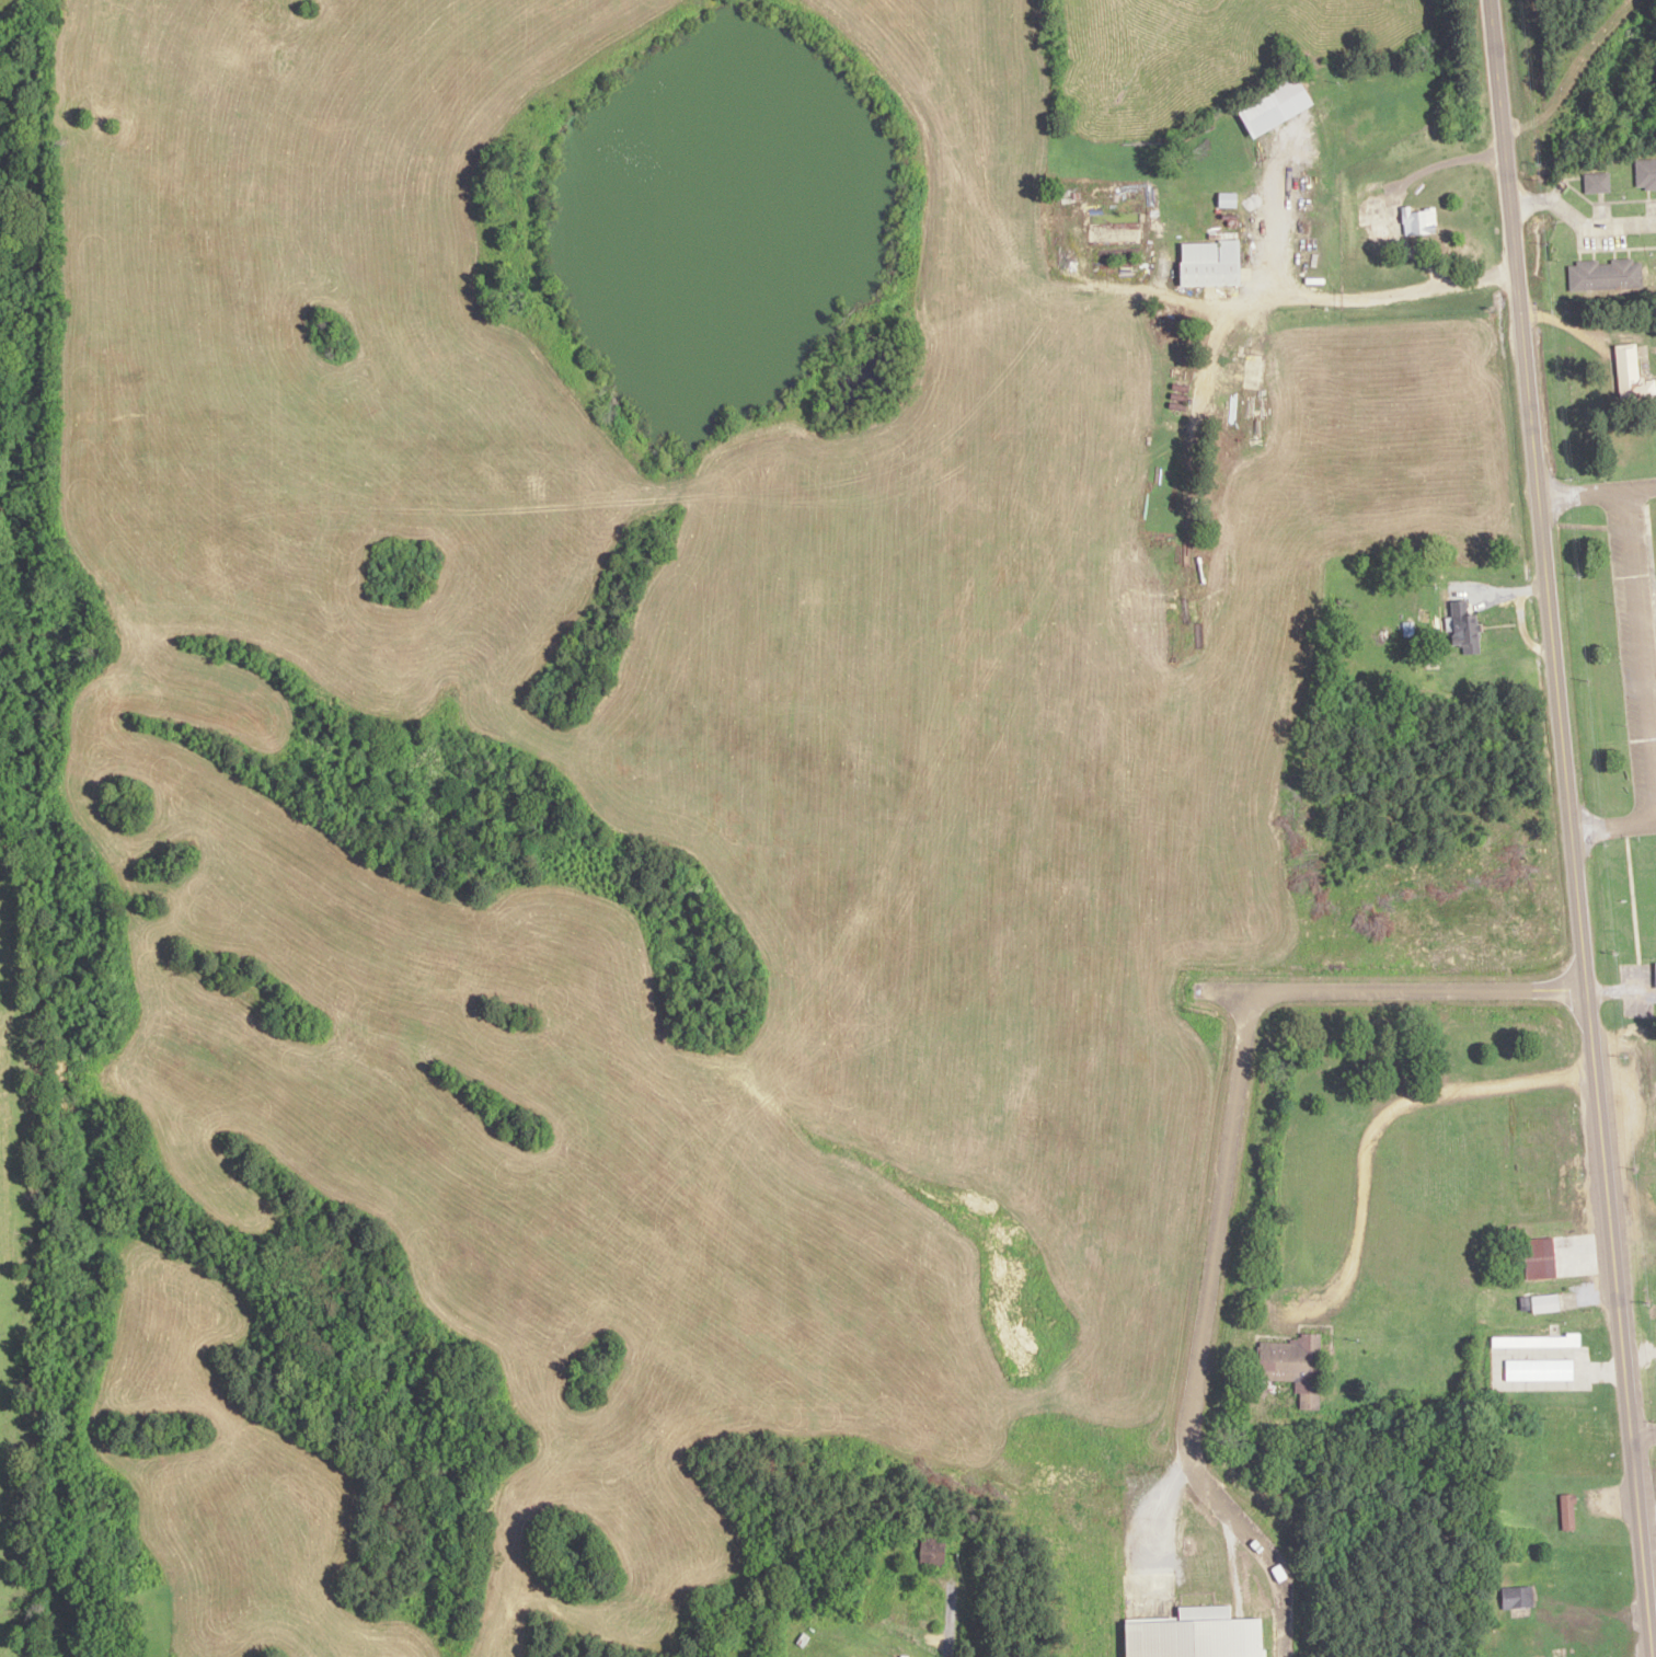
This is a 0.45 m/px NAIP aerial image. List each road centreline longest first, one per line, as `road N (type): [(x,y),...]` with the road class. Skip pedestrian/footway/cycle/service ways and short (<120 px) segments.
road 1 (primary): [(1652,1656),(1490,0)]
road 2 (residential): [(126,1656),(101,505)]

